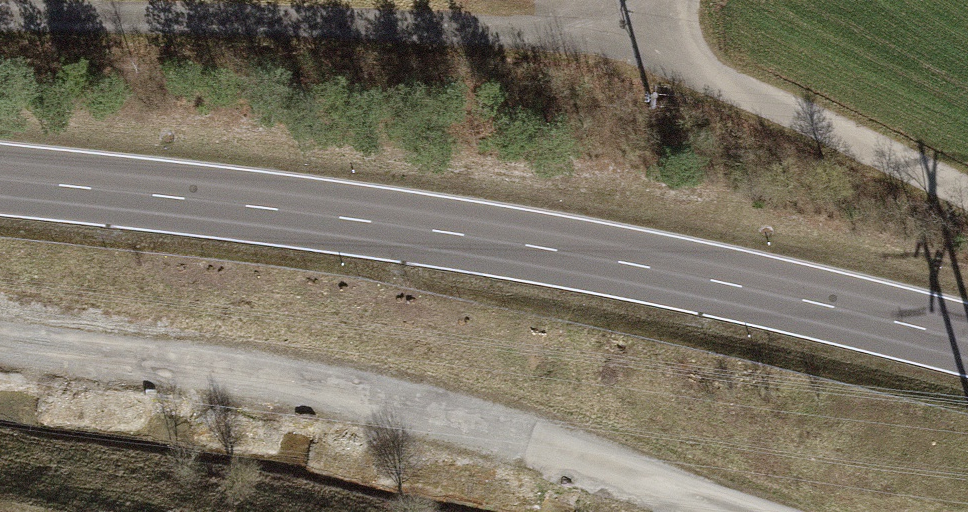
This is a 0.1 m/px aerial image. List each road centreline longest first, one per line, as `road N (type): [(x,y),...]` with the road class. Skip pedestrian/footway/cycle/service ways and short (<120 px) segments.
road 1 (secondary): [(967,334),(551,239),(335,205),(0,168)]
road 2 (track): [(779,511),(311,367),(0,330)]
road 3 (track): [(0,23),(619,29)]
road 4 (track): [(619,29),(707,79),(967,197)]

